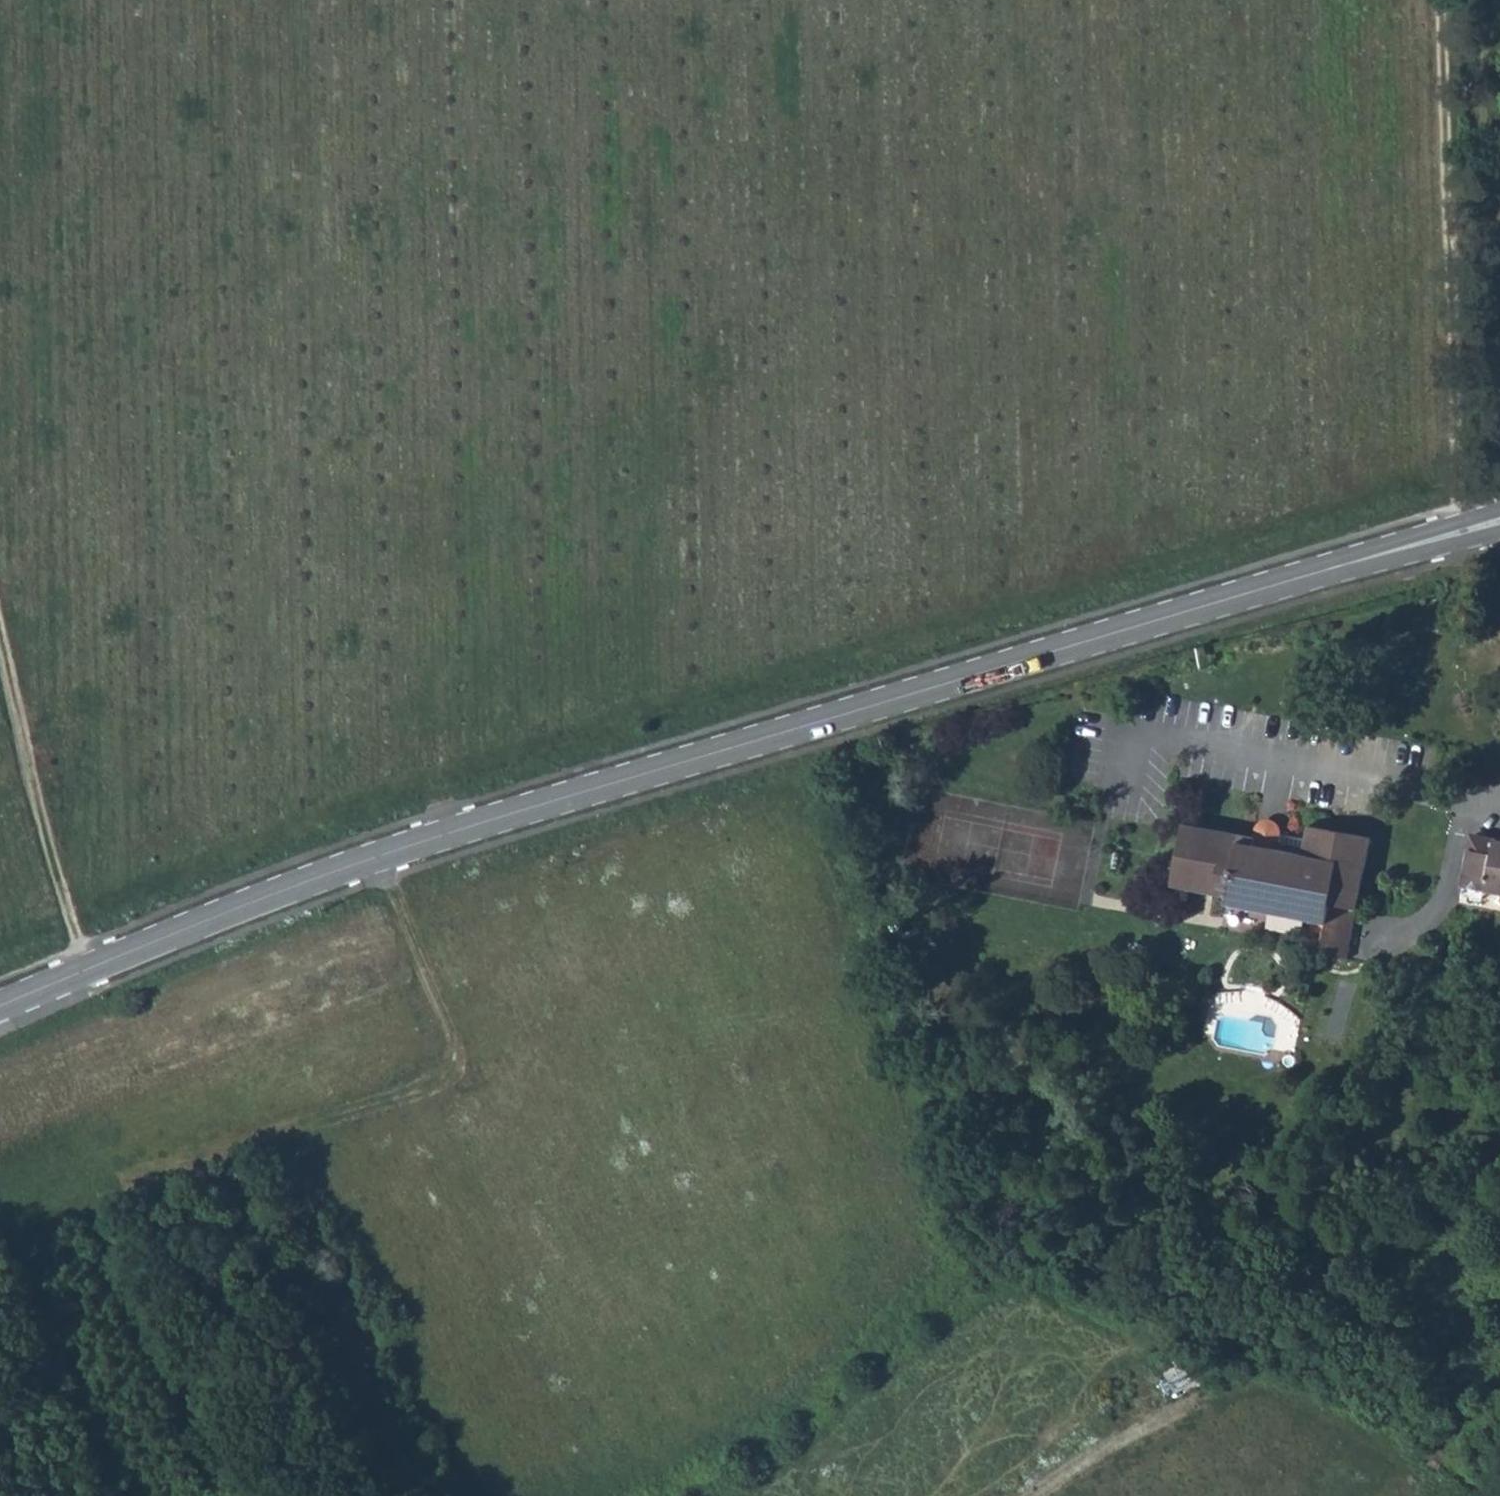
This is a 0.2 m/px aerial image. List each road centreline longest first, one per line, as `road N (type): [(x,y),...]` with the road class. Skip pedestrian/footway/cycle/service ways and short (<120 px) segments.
road 1 (secondary): [(0,1005),(402,847),(1499,521)]
road 2 (track): [(1038,1495),(1086,1461),(1230,1391)]

